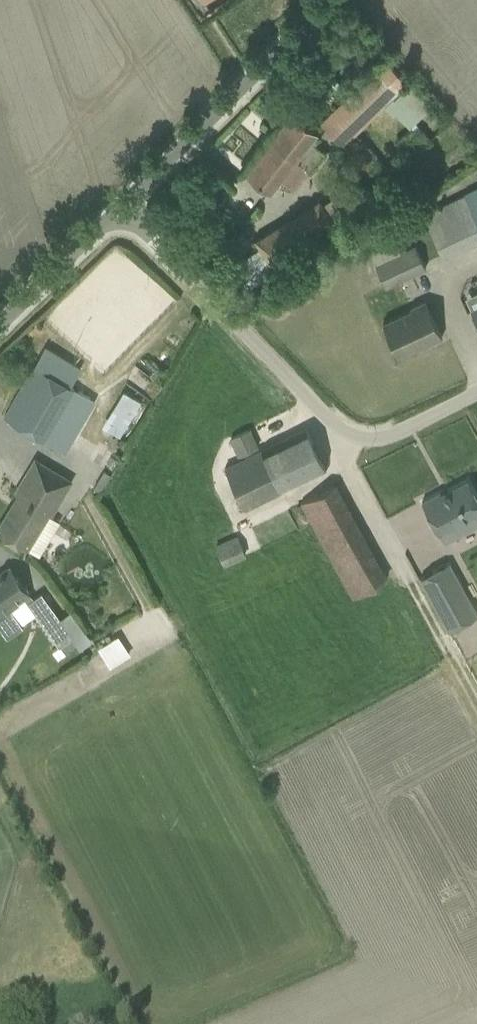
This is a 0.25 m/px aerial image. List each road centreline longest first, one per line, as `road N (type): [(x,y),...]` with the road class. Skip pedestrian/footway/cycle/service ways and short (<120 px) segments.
road 1 (residential): [(117,204),(350,435),(380,436),(476,389)]
road 2 (unclassified): [(117,204),(328,0)]
road 3 (unclassified): [(0,318),(117,204)]

